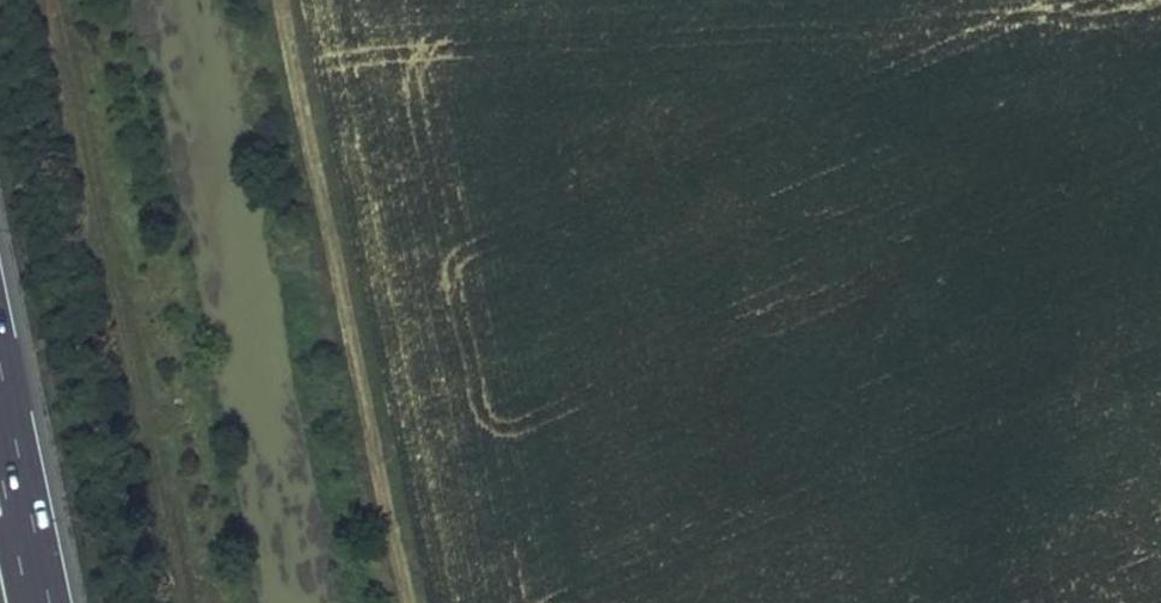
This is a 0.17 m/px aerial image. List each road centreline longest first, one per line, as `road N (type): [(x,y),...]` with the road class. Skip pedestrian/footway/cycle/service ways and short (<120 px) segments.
road 1 (motorway): [(39,602),(0,417)]

